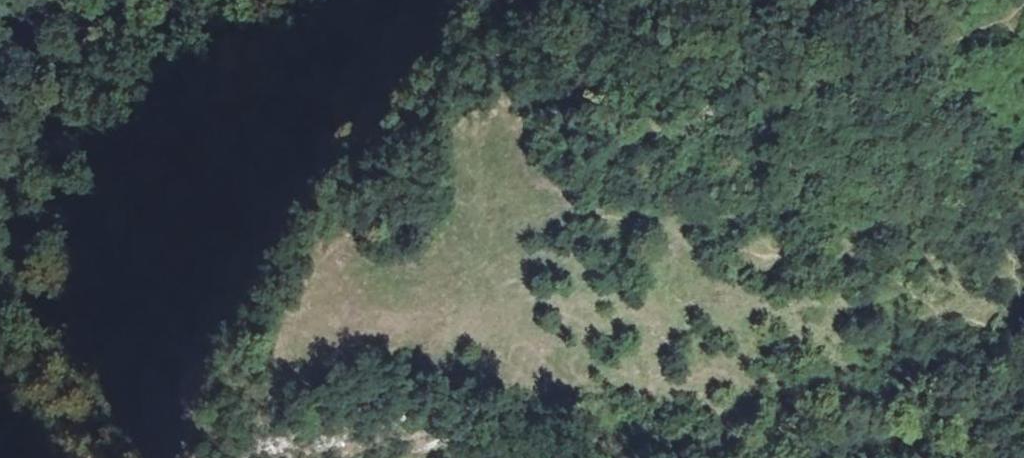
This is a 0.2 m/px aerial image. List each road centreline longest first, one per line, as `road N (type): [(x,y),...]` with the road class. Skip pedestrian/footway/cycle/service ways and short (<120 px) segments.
road 1 (track): [(588,183),(669,127),(941,40),(1011,0)]
road 2 (track): [(588,183),(482,261)]

